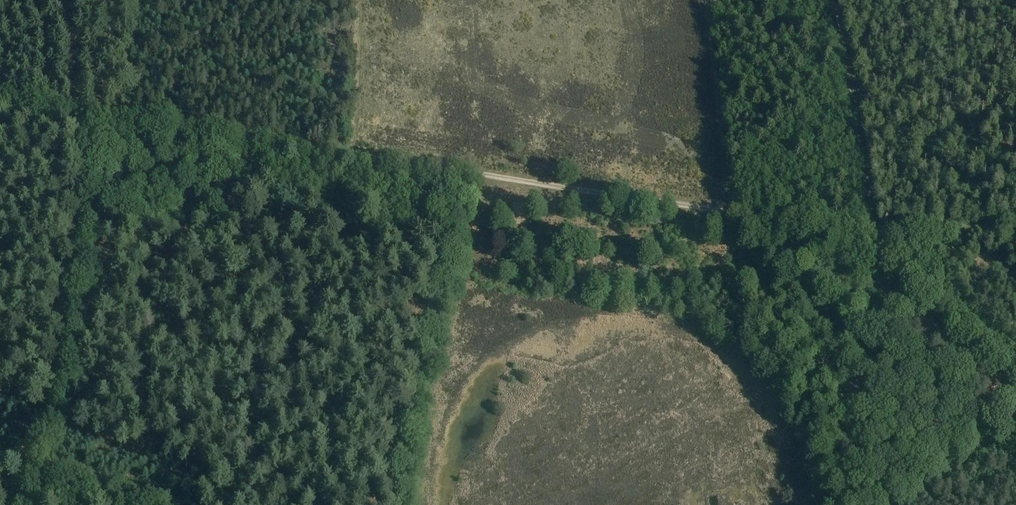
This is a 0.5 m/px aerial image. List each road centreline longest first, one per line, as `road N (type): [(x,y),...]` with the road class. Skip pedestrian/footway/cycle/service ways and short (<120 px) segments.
road 1 (track): [(79,114),(871,236)]
road 2 (track): [(832,0),(871,236),(1015,362)]
road 3 (track): [(79,114),(79,311),(60,400),(23,504)]
road 4 (track): [(847,504),(871,236)]
road 5 (track): [(1015,229),(871,236)]

